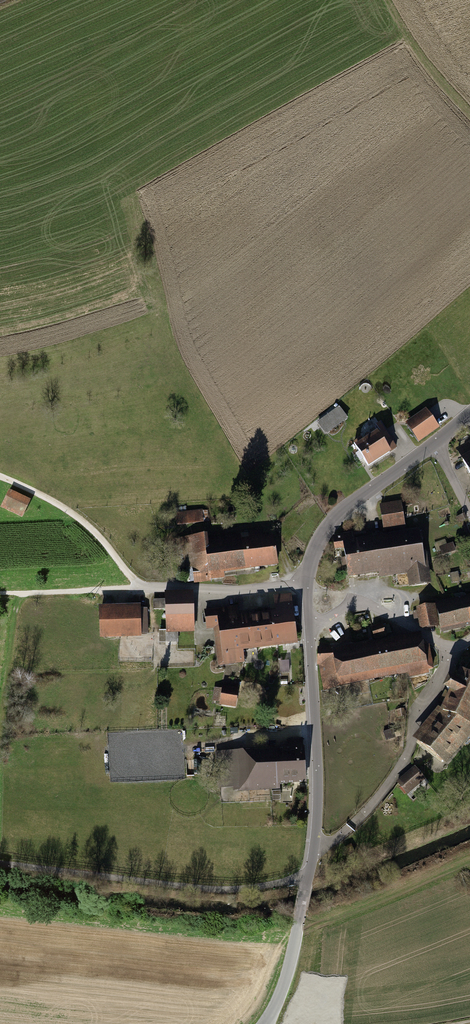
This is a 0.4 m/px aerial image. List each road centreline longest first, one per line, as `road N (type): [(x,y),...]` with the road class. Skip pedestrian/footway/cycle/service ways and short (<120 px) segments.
road 1 (tertiary): [(436,444),(341,513),(311,561),(315,846)]
road 2 (unclassified): [(0,863),(203,889),(306,879)]
road 3 (unclassified): [(315,846),(354,823),(401,766),(454,653),(469,640)]
road 4 (track): [(144,588),(62,505),(0,476)]
road 5 (tertiary): [(306,879),(292,955),(264,1023)]

